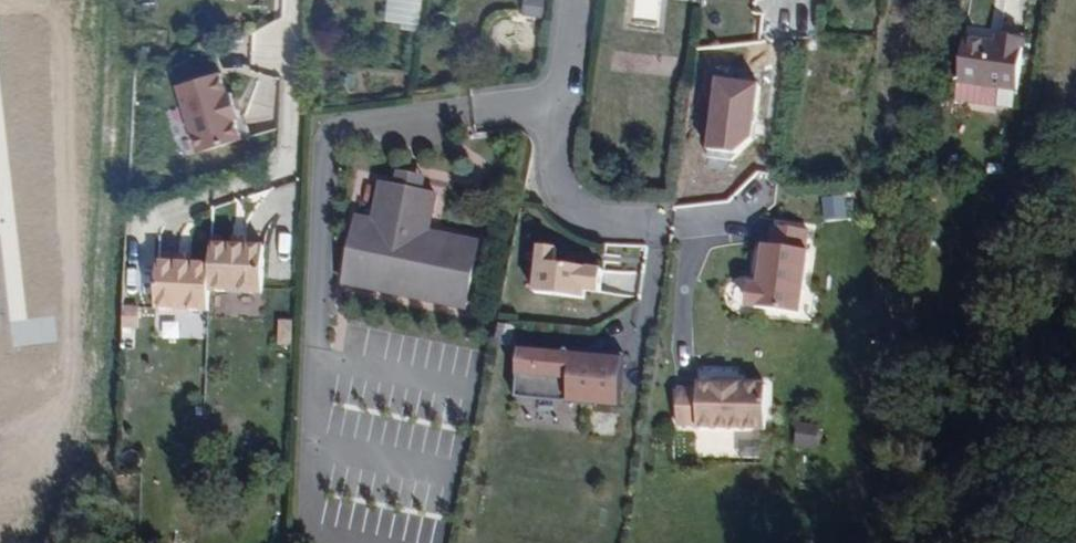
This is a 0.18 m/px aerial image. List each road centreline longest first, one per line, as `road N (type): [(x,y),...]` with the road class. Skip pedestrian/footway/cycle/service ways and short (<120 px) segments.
road 1 (residential): [(672,227),(590,219),(560,197),(553,167),(576,0)]

